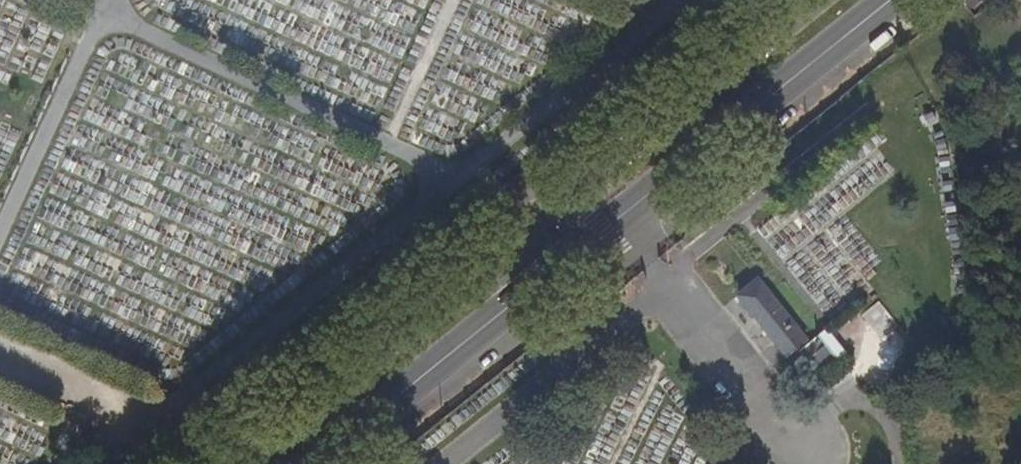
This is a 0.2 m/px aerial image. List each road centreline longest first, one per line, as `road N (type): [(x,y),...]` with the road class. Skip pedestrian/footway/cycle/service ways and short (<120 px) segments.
road 1 (unclassified): [(807,0),(225,463)]
road 2 (secondary): [(323,463),(898,0)]

